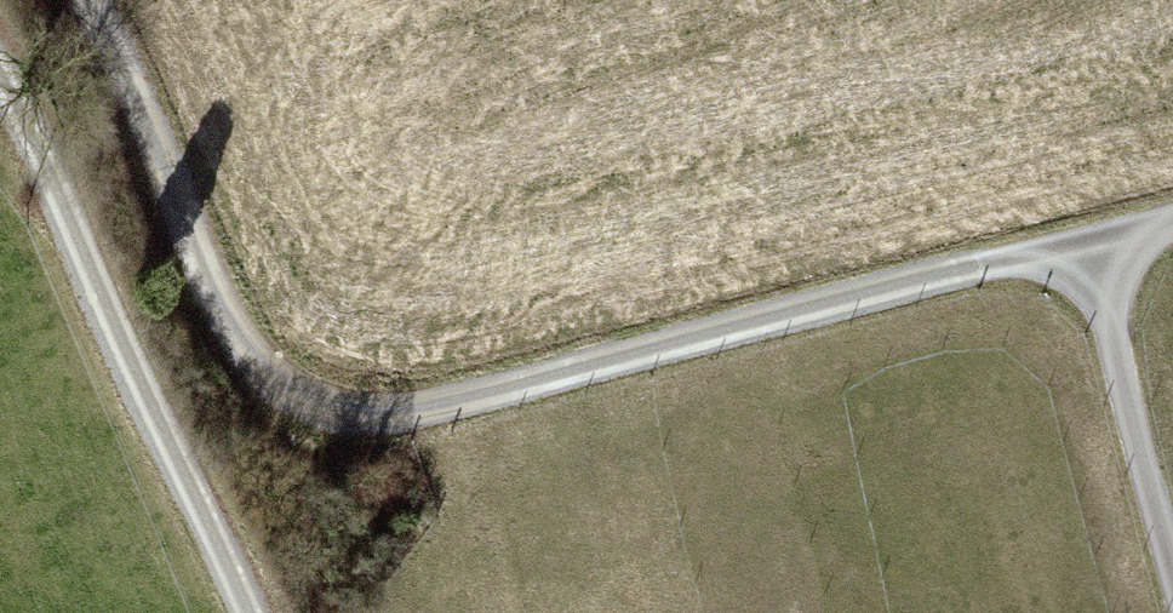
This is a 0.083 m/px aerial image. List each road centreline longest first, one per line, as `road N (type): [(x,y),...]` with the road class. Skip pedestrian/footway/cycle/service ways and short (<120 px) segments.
road 1 (track): [(1090,241),(434,426),(336,426),(257,367),(123,67),(78,0)]
road 2 (track): [(249,612),(0,69)]
road 3 (track): [(1172,219),(1090,241),(1172,547)]

